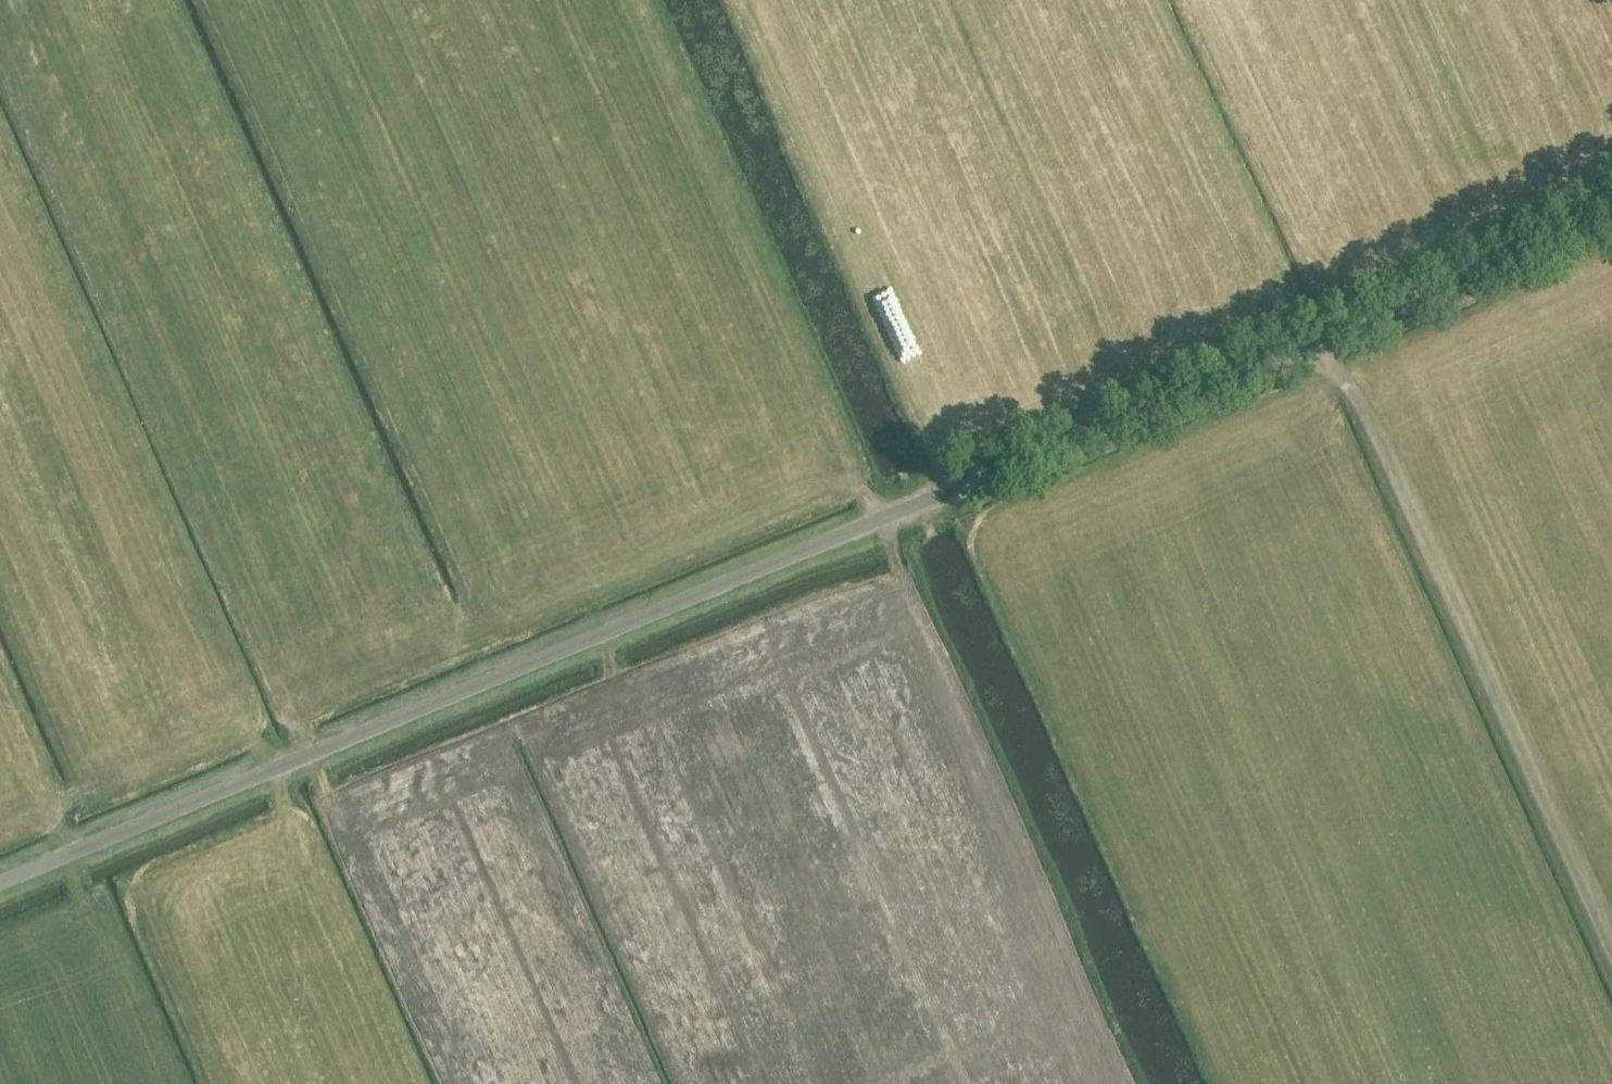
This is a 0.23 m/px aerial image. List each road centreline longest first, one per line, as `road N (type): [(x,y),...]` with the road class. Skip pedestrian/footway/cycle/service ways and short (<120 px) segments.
road 1 (unclassified): [(0,884),(1445,289),(1611,211)]

